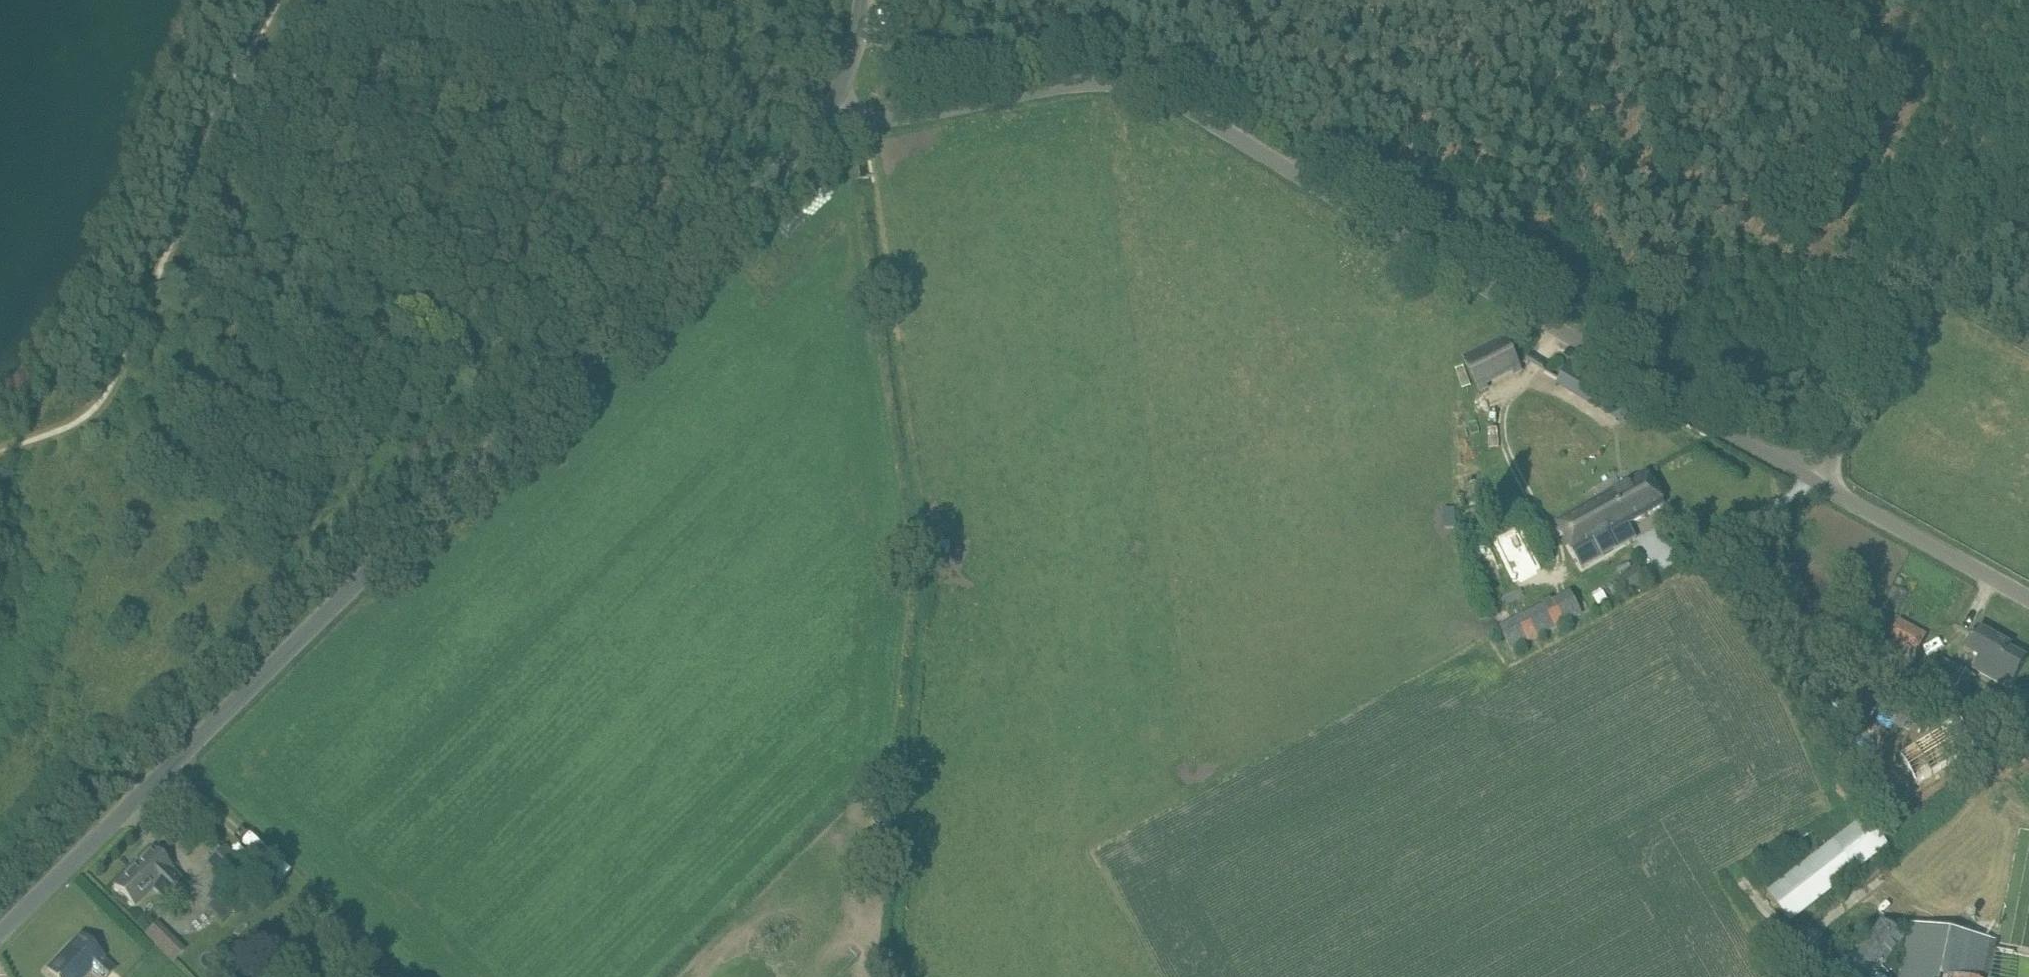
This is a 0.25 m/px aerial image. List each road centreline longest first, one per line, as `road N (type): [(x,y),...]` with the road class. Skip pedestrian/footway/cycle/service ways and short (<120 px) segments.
road 1 (unclassified): [(0,945),(179,767),(240,722),(678,266),(836,125)]
road 2 (unclassified): [(1807,480),(1157,92),(1112,84),(836,125)]
road 3 (unclassified): [(1807,480),(1936,292),(2028,173)]
road 4 (unclassified): [(2028,608),(1807,480)]
road 5 (unclassified): [(836,125),(864,0)]

